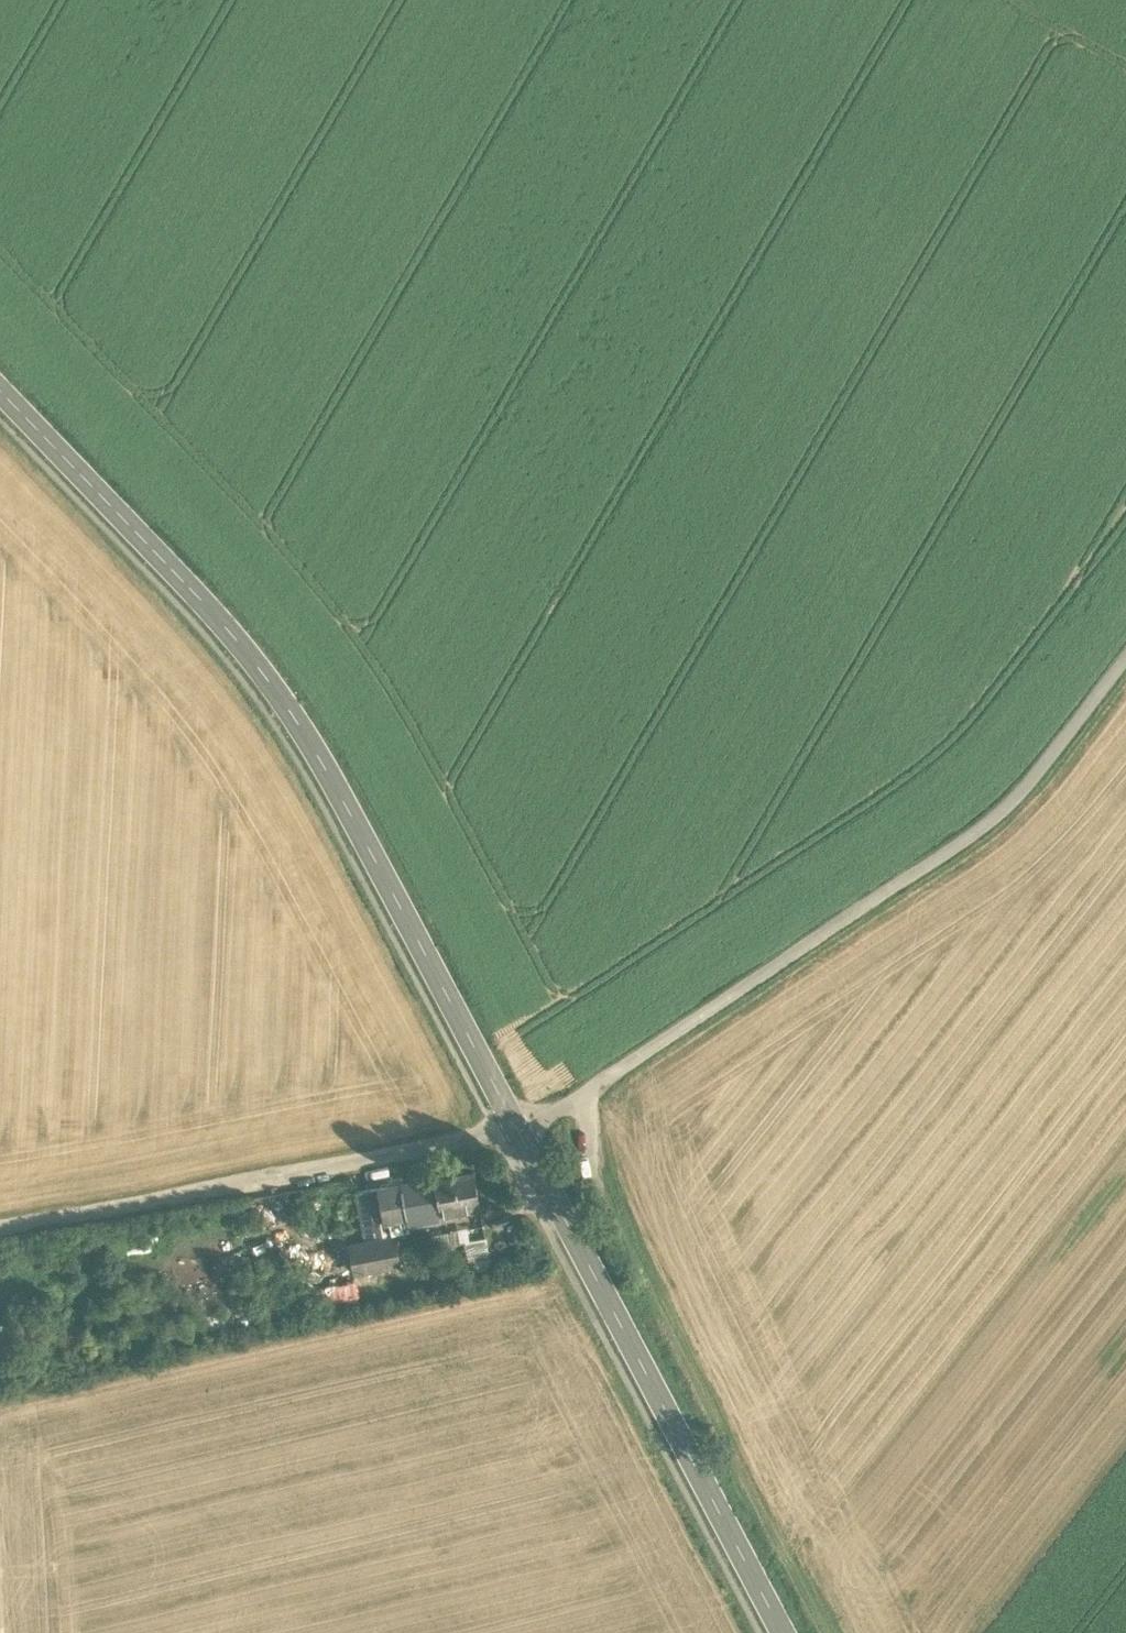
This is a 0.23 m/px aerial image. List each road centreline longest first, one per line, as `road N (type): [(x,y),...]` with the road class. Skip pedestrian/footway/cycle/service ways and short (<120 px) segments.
road 1 (tertiary): [(782,1632),(335,785),(240,645),(0,388)]
road 2 (track): [(1125,662),(983,824),(579,1098),(514,1126)]
road 3 (track): [(829,1632),(611,1219),(579,1098)]

